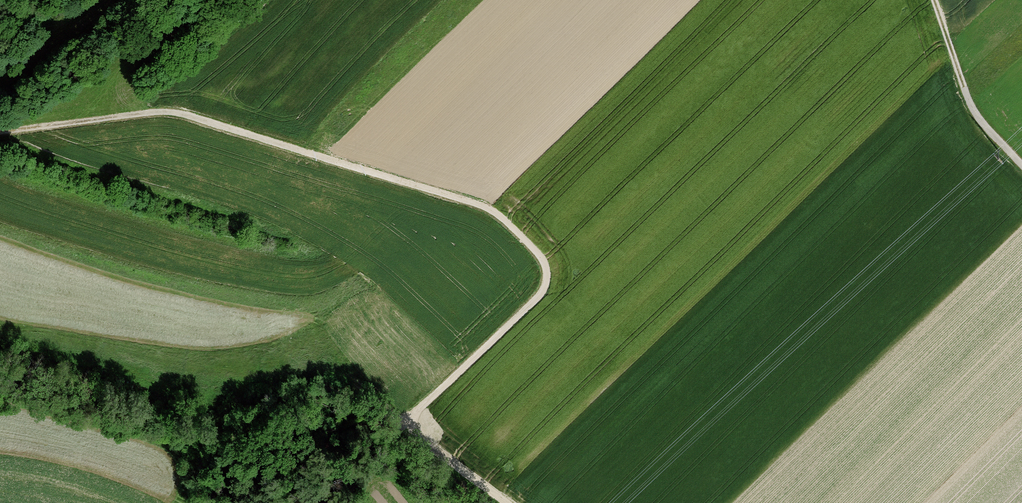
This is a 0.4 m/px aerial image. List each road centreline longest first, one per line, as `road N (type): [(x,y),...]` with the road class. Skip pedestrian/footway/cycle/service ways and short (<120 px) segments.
road 1 (track): [(21,131),(181,115),(472,202),(504,220),(542,259),(544,289),(423,405),(414,427),(507,502)]
road 2 (track): [(933,0),(970,106),(1021,168)]

